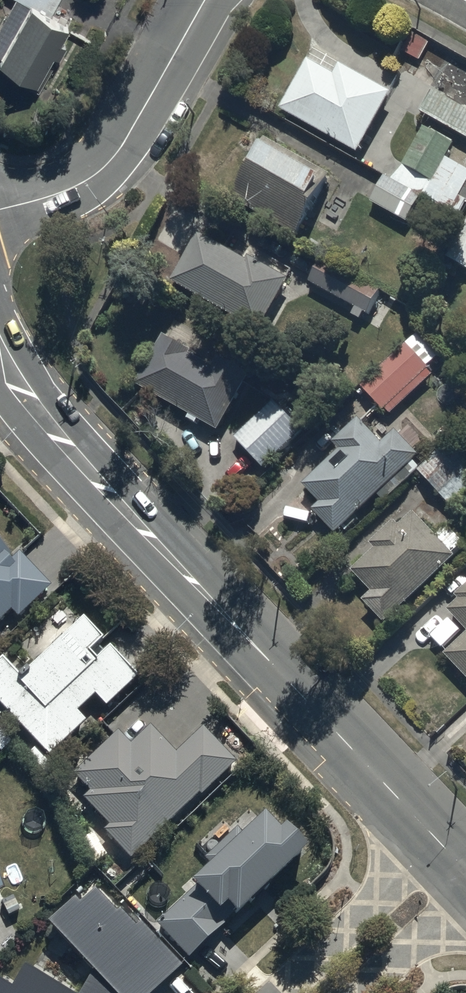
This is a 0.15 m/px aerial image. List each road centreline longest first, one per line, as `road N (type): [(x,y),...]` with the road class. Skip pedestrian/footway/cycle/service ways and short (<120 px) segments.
road 1 (tertiary): [(0,347),(60,441),(453,852)]
road 2 (tertiary): [(207,0),(106,166),(62,192),(0,210)]
road 3 (residential): [(453,852),(324,992)]

